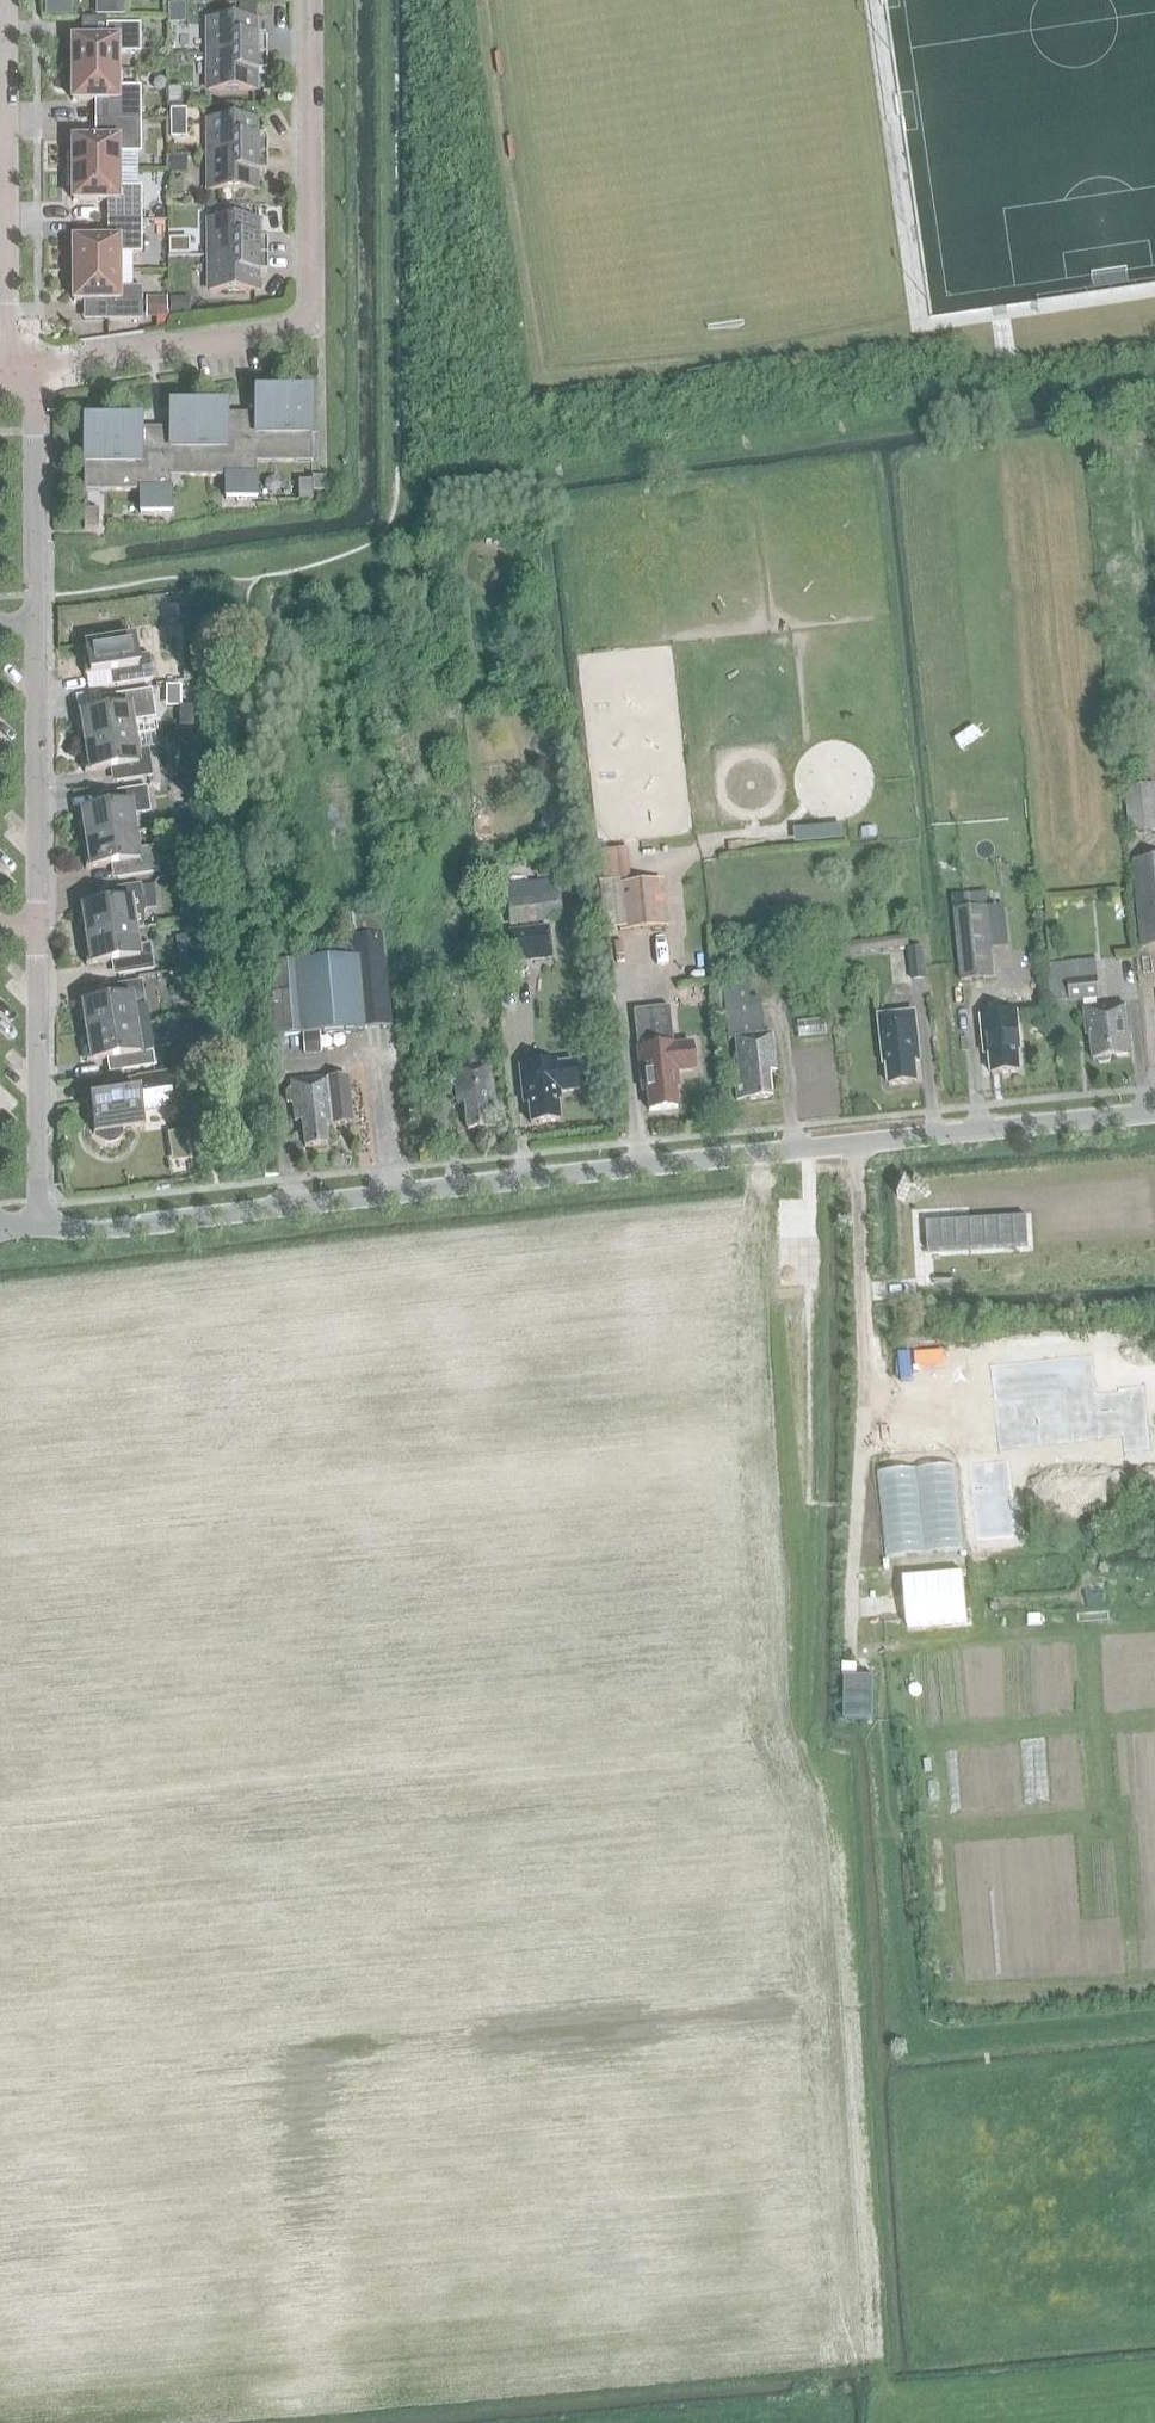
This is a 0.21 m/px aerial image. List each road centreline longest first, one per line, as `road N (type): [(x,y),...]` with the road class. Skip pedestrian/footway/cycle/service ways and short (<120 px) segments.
road 1 (unclassified): [(42,1226),(95,1230),(1154,1113)]
road 2 (residential): [(42,364),(289,329),(304,320),(309,0)]
road 3 (unclassified): [(17,370),(8,0)]
road 4 (unclassified): [(40,926),(35,624)]
road 5 (unclassified): [(42,1226),(40,926)]
road 6 (unclassified): [(35,624),(42,364)]

